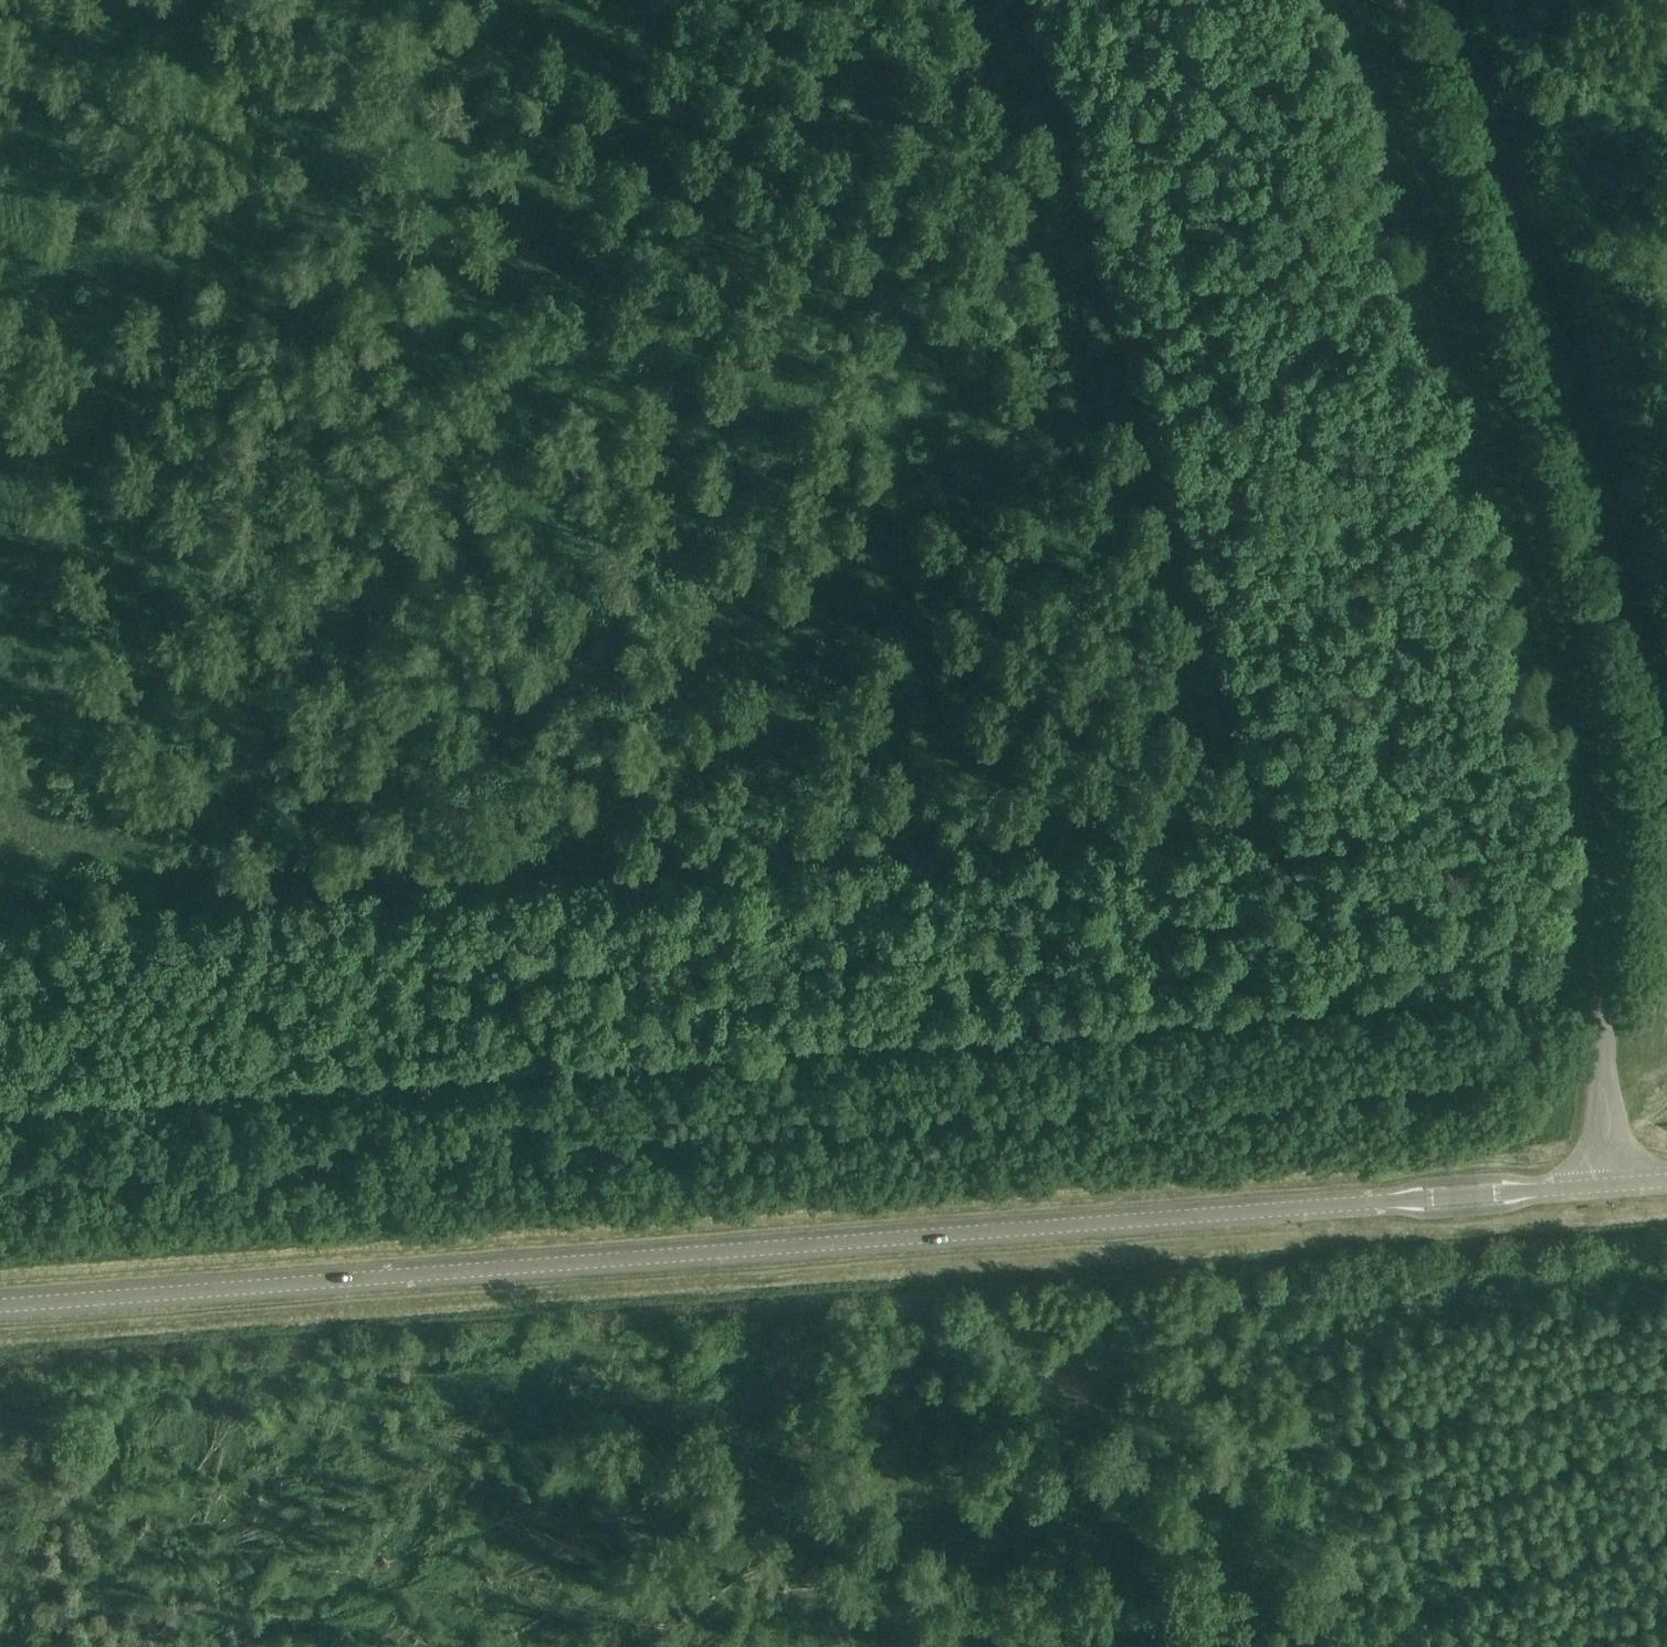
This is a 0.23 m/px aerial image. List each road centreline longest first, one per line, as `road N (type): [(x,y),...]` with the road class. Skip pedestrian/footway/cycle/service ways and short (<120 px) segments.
road 1 (tertiary): [(0,1307),(1608,1189)]
road 2 (unclassified): [(1608,1189),(1628,895),(1624,792),(1390,0)]

